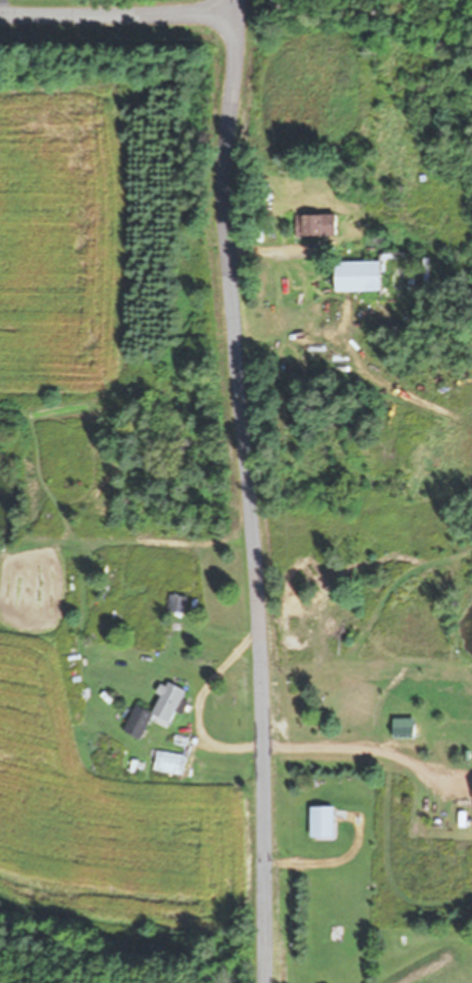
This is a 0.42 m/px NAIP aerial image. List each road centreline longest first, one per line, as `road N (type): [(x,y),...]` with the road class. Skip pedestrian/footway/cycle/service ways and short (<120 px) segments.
road 1 (residential): [(266,982),(264,690),(220,174),(238,0)]
road 2 (residential): [(0,12),(238,6)]
road 3 (residential): [(471,694),(264,690)]

